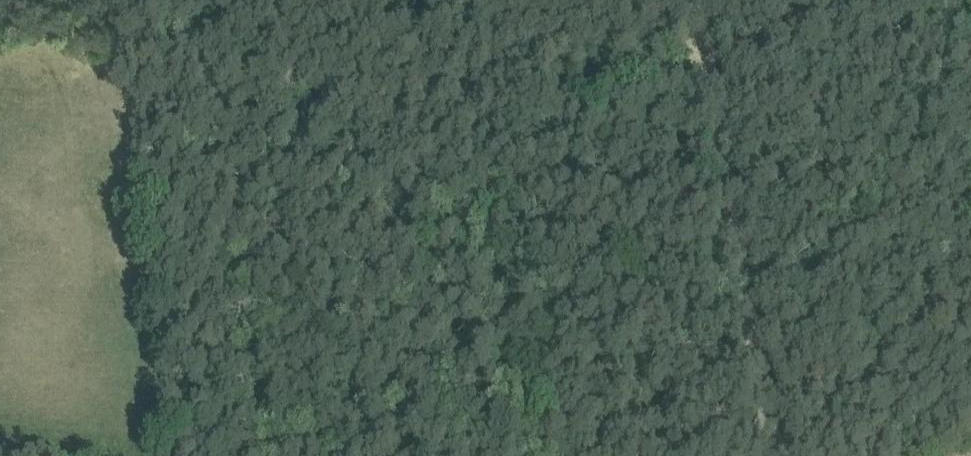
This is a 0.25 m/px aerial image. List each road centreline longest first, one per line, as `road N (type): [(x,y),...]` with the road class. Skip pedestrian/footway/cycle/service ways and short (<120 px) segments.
road 1 (track): [(773,455),(705,0)]

